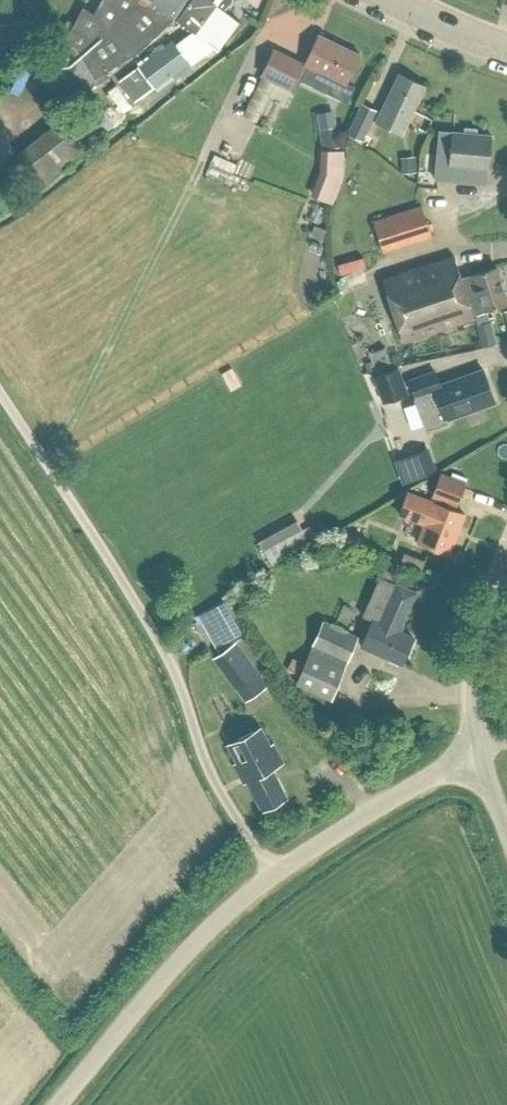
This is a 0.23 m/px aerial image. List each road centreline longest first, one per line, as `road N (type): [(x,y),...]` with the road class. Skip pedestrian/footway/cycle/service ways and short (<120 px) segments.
road 1 (unclassified): [(273,872),(216,783),(145,617),(0,391)]
road 2 (unclassified): [(57,1104),(185,952),(273,872)]
road 3 (unclassified): [(273,872),(395,795),(481,752)]
road 4 (unclassified): [(481,752),(471,678),(506,544)]

